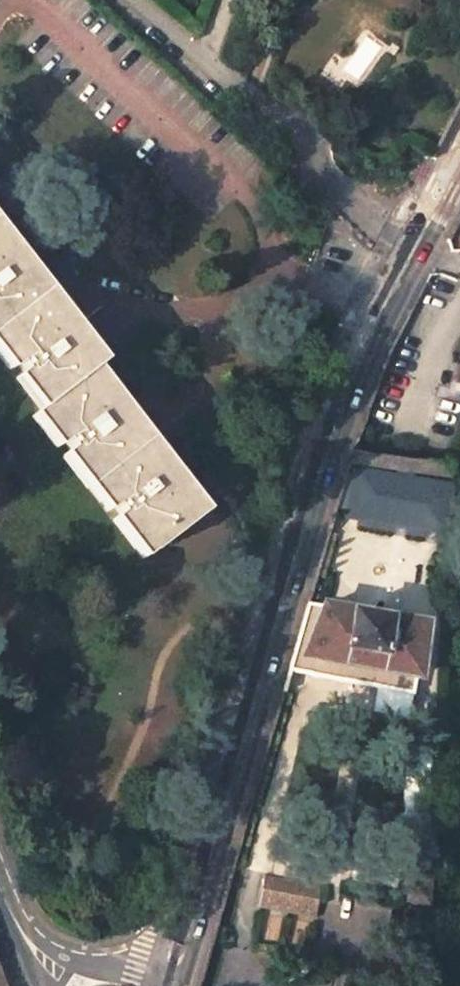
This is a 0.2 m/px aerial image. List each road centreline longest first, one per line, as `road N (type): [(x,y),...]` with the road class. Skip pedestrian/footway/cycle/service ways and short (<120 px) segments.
road 1 (primary): [(414,251),(341,387),(186,937)]
road 2 (residential): [(414,251),(205,59),(228,0)]
road 3 (unclassified): [(186,937),(123,966),(77,961),(42,944),(0,888)]

